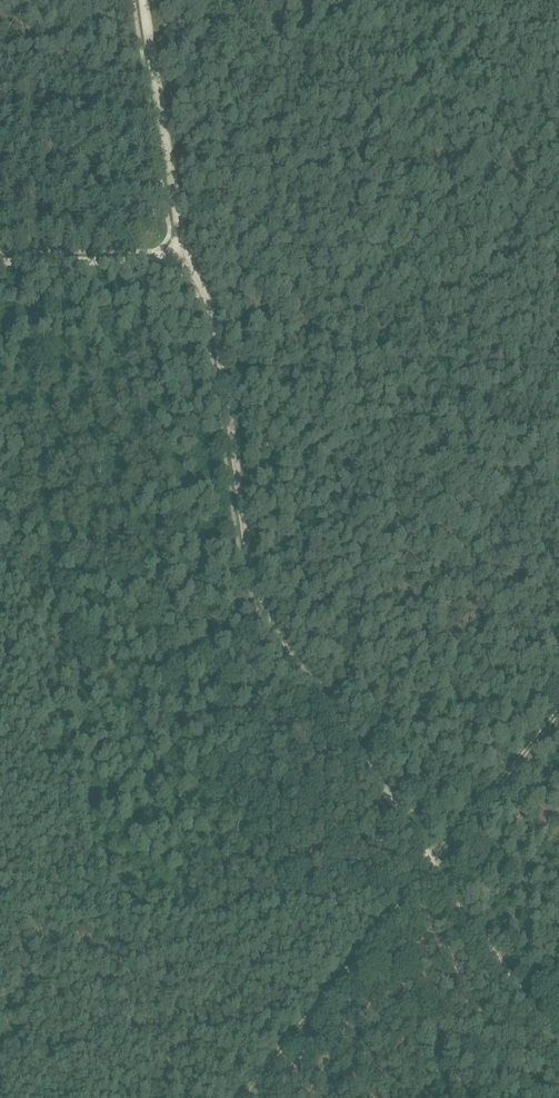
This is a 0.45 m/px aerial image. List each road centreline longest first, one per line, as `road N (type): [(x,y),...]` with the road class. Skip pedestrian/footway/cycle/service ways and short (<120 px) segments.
road 1 (track): [(182,251),(209,302),(246,544),(265,606),(437,871)]
road 2 (track): [(558,707),(234,1097)]
road 3 (track): [(144,0),(182,251)]
road 4 (track): [(437,871),(558,1048)]
road 5 (track): [(182,251),(145,260),(0,261)]

